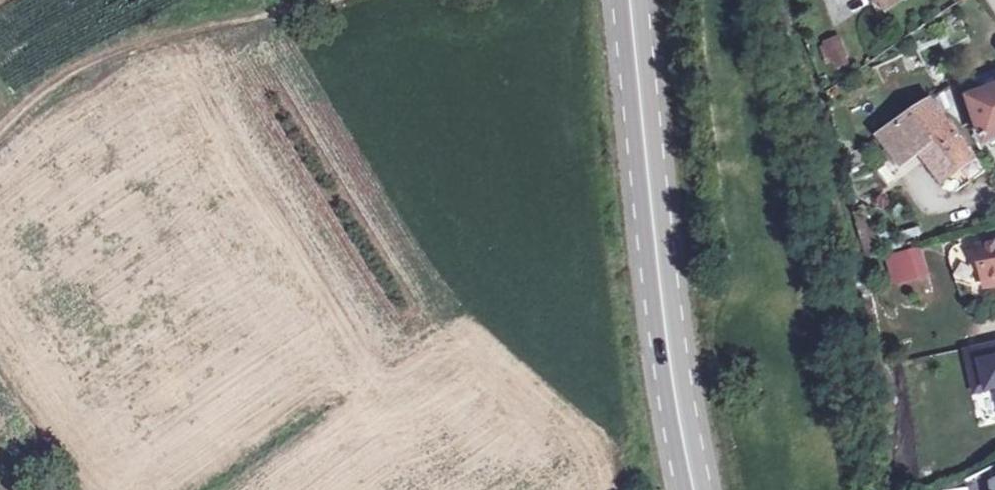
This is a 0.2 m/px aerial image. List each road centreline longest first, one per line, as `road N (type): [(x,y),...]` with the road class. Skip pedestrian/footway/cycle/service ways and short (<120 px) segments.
road 1 (secondary): [(629,0),(696,489)]
road 2 (track): [(324,0),(84,64),(39,91),(0,131)]

